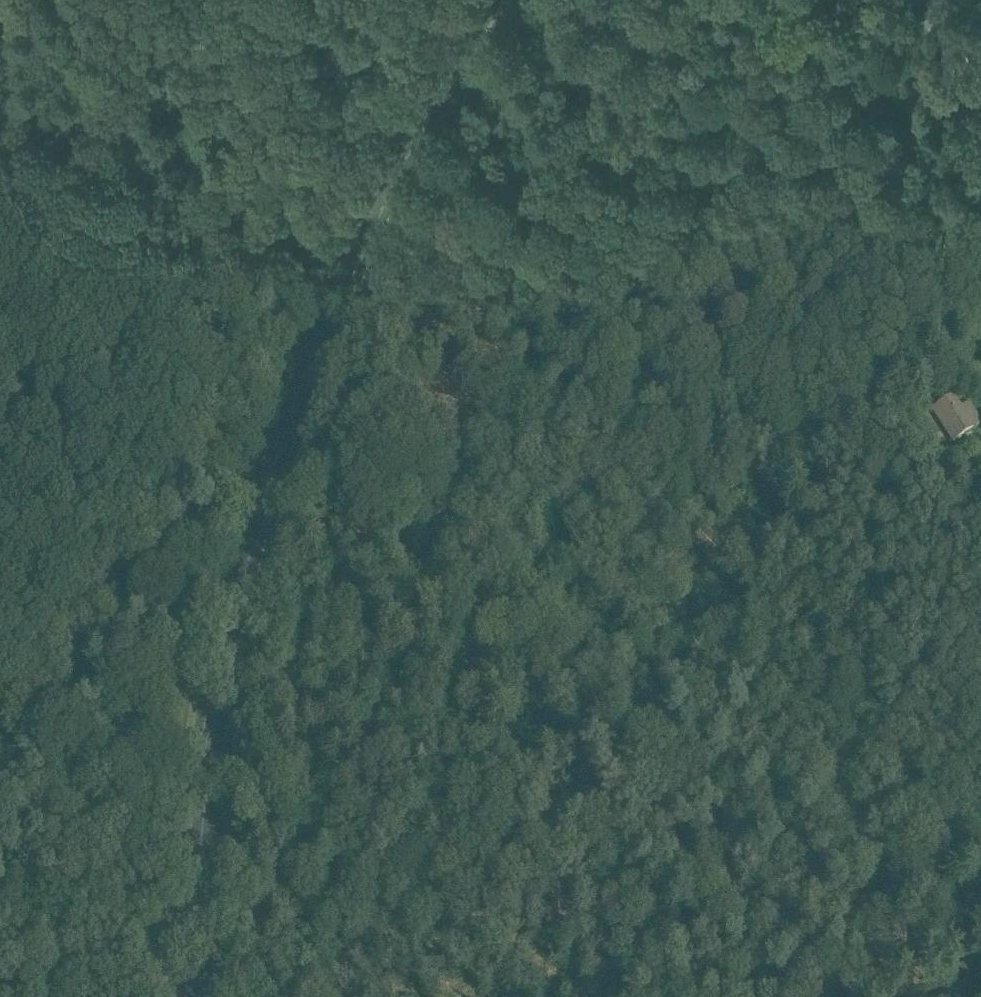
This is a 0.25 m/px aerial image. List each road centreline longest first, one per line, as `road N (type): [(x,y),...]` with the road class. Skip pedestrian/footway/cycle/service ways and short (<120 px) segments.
road 1 (primary): [(186,996),(212,734),(277,455),(385,177),(483,0)]
road 2 (tertiary): [(980,106),(918,0)]

